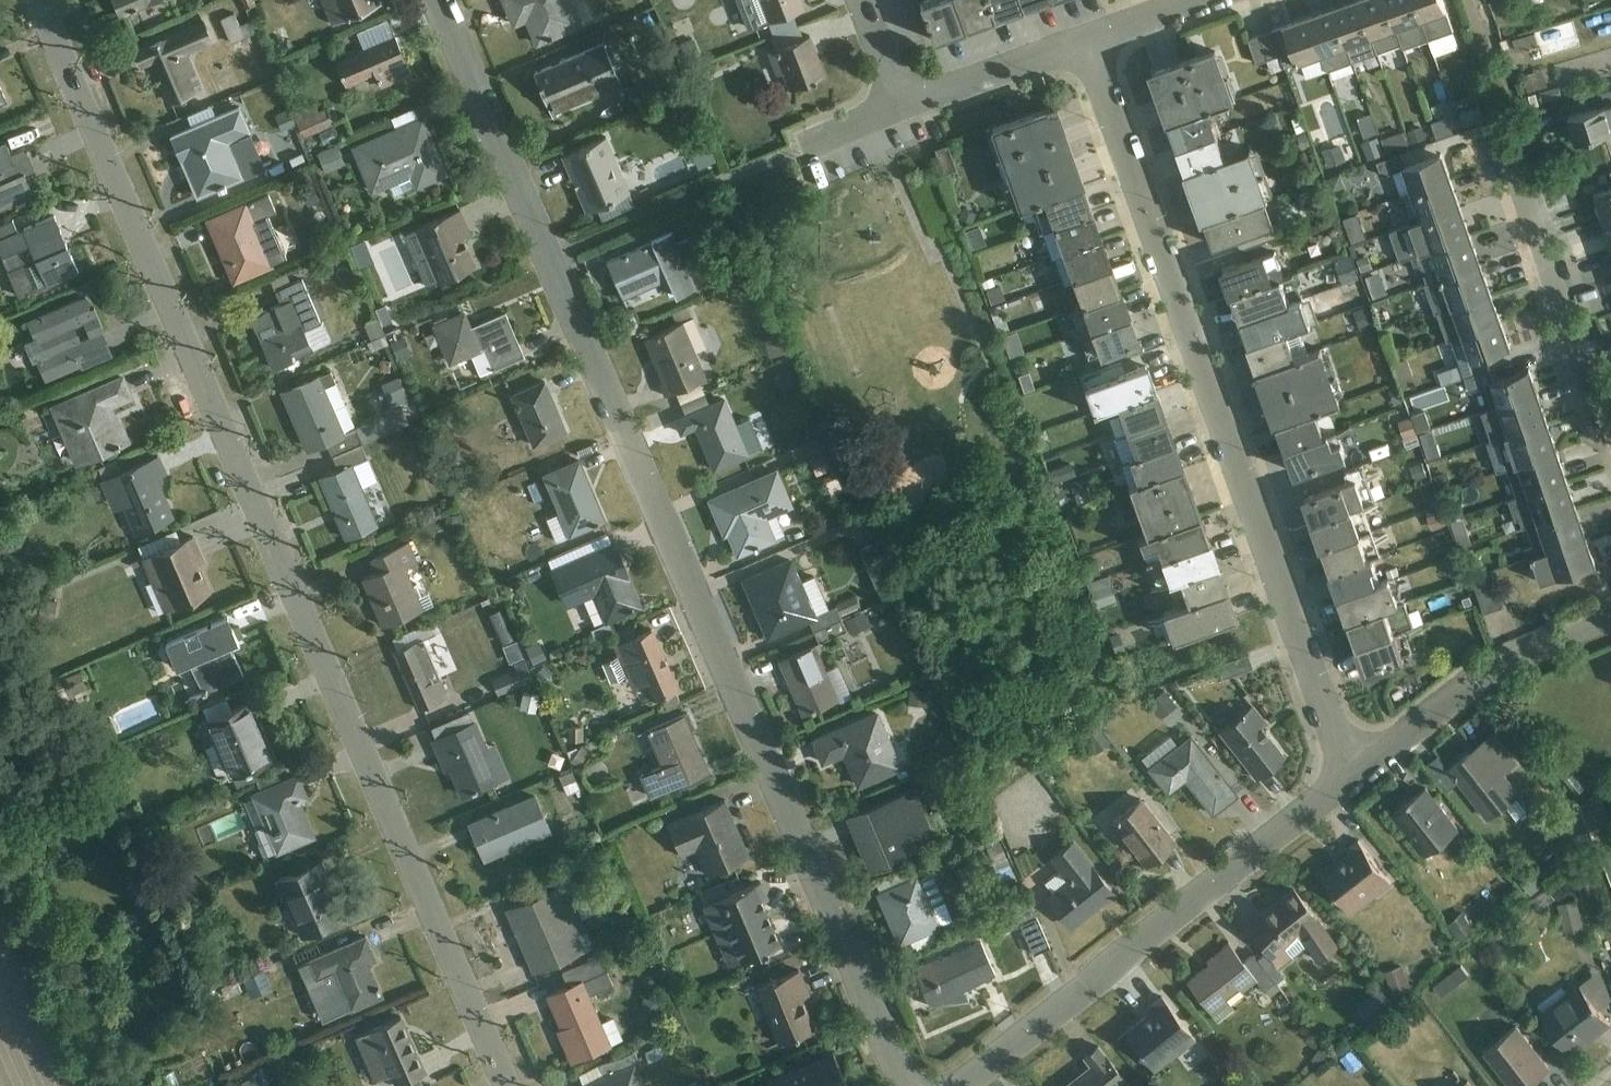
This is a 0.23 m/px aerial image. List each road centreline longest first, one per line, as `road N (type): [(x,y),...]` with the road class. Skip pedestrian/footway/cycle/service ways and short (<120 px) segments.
road 1 (residential): [(35,0),(510,1085)]
road 2 (residential): [(910,1085),(438,0)]
road 3 (residential): [(1090,46),(1351,777)]
road 4 (residential): [(960,1085),(1351,777)]
road 5 (residential): [(1487,149),(1610,495)]
road 6 (residential): [(1351,777),(1475,683),(1610,617)]
road 7 (residential): [(911,110),(1090,46)]
road 8 (residential): [(1090,46),(1215,0)]
road 9 (residential): [(911,110),(797,157)]

